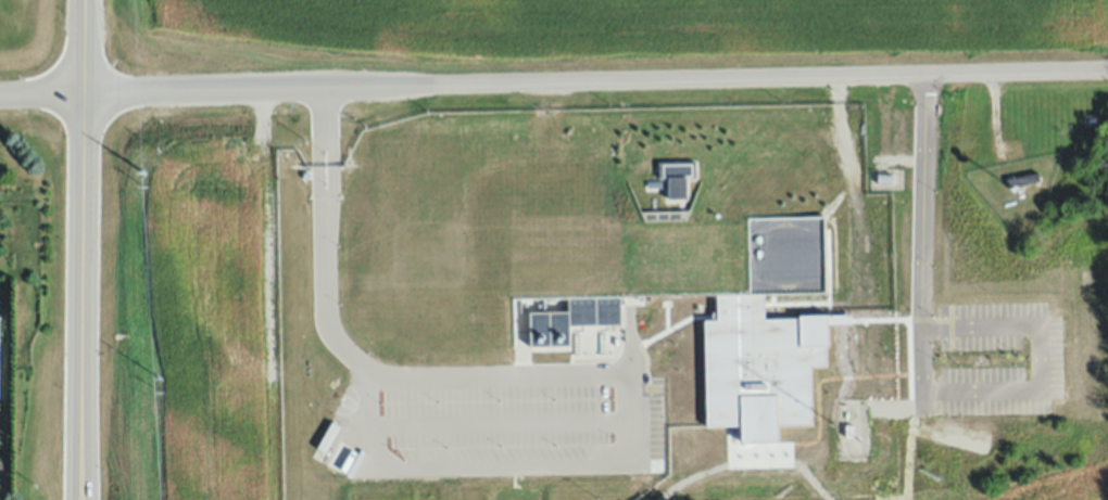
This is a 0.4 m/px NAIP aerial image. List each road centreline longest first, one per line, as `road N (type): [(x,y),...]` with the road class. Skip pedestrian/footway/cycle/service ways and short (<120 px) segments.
road 1 (residential): [(1107,72),(0,99)]
road 2 (primary): [(80,499),(83,24)]

